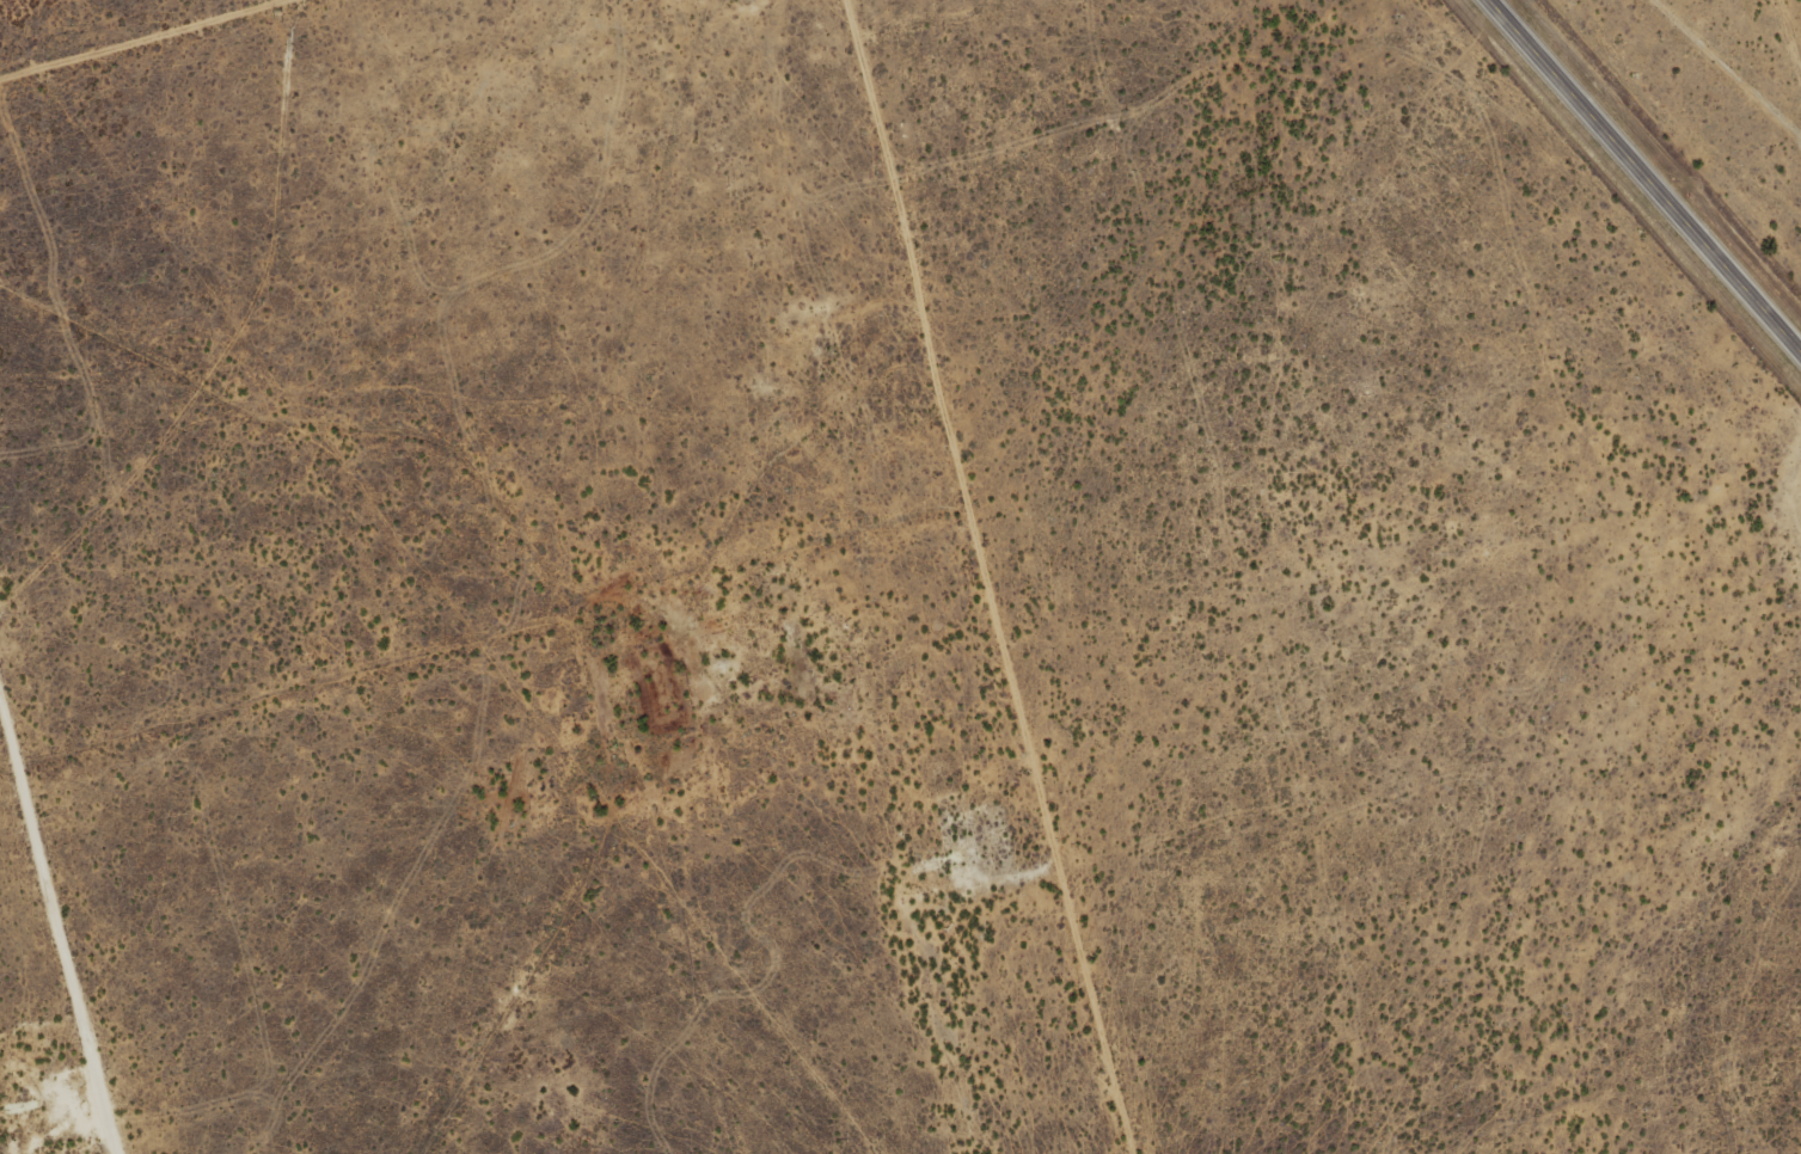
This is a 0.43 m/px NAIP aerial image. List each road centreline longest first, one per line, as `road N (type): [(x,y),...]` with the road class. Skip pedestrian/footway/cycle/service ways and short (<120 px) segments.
road 1 (secondary): [(1486,0),(1800,357)]

